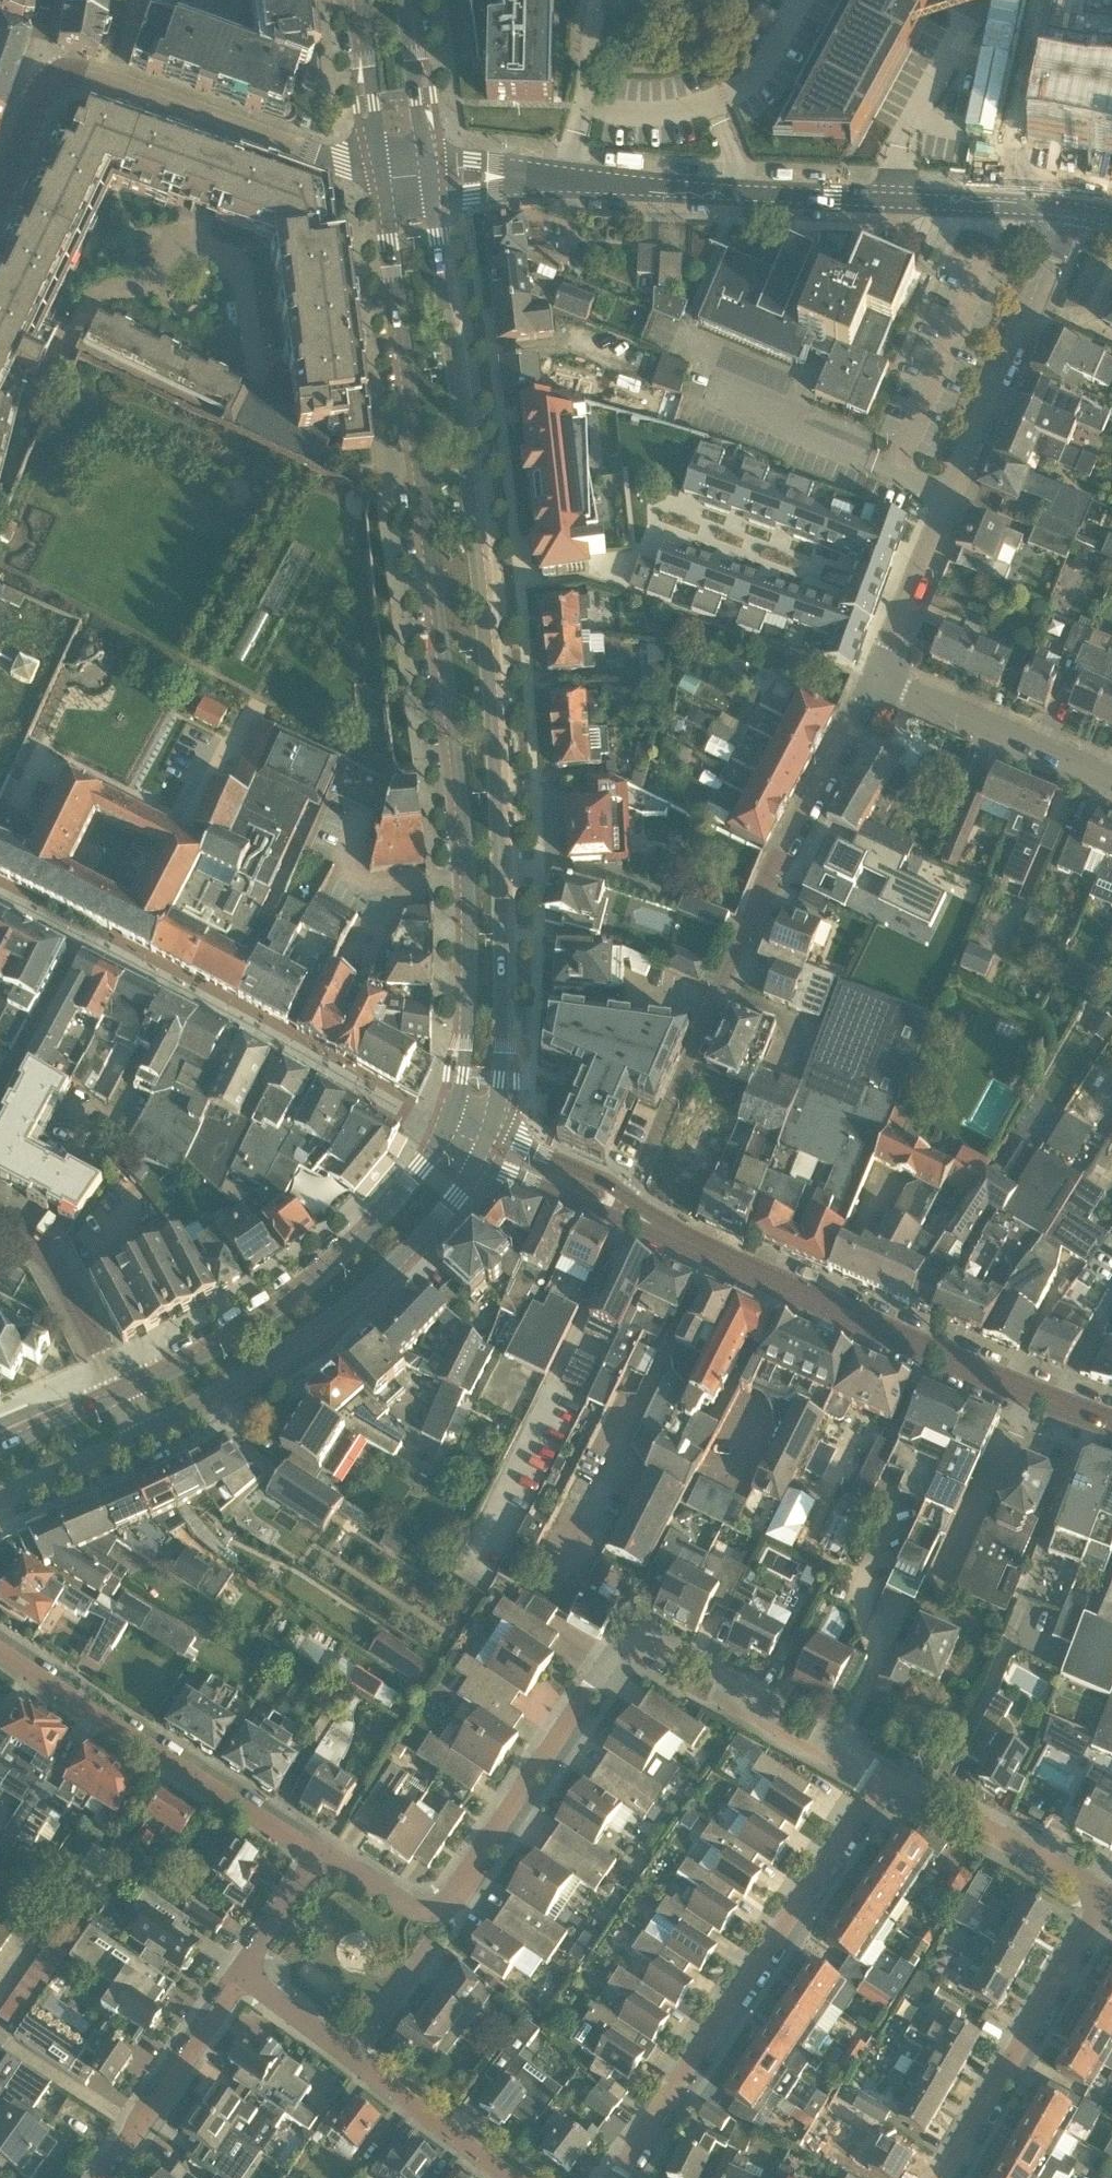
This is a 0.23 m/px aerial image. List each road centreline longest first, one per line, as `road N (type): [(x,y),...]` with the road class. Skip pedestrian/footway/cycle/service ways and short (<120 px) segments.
road 1 (tertiary): [(382,168),(467,845),(470,1009),(451,1132)]
road 2 (tertiary): [(492,1127),(501,1059),(498,838),(481,593),(433,197)]
road 3 (residential): [(624,1209),(785,847),(876,681)]
road 4 (tertiary): [(1074,209),(515,182)]
road 5 (tertiary): [(1111,1425),(624,1209)]
road 6 (residential): [(1074,209),(945,496),(876,681)]
road 7 (residential): [(611,2177),(883,1776)]
road 8 (tertiary): [(141,1433),(351,1302),(414,1244),(483,1156)]
road 9 (residential): [(319,1854),(391,1894),(424,1904),(448,1897),(609,1666),(624,1661)]
road 10 (tertiary): [(451,1132),(379,1222),(280,1311),(124,1397)]
road 11 (residential): [(0,1649),(319,1854)]
road 12 (residential): [(382,168),(341,162),(37,63)]
road 13 (residential): [(941,2177),(1106,1901)]
road 14 (residential): [(883,1776),(844,1767),(720,1704),(698,1703),(624,1661)]
road 15 (residential): [(1106,1901),(883,1776)]
road 16 (residential): [(876,681),(1111,780)]
road 17 (residential): [(98,2177),(242,1973)]
road 18 (unclassified): [(124,1397),(55,1273),(36,1249),(0,1228)]
road 19 (residential): [(350,2055),(516,2177)]
road 20 (tertiary): [(363,0),(382,168)]
road 21 (tertiary): [(624,1209),(607,1182),(492,1127)]
road 22 (tertiary): [(428,155),(407,0)]
road 23 (tertiary): [(0,1494),(141,1433)]
road 24 (tertiary): [(483,1156),(595,1210),(624,1209)]
road 25 (residential): [(242,1973),(319,1854)]
road 26 (residential): [(350,2055),(431,1943)]
road 27 (residential): [(242,1973),(350,2055)]
road 28 (tertiary): [(124,1397),(0,1450)]
road 29 (residential): [(0,180),(28,121),(37,63)]

